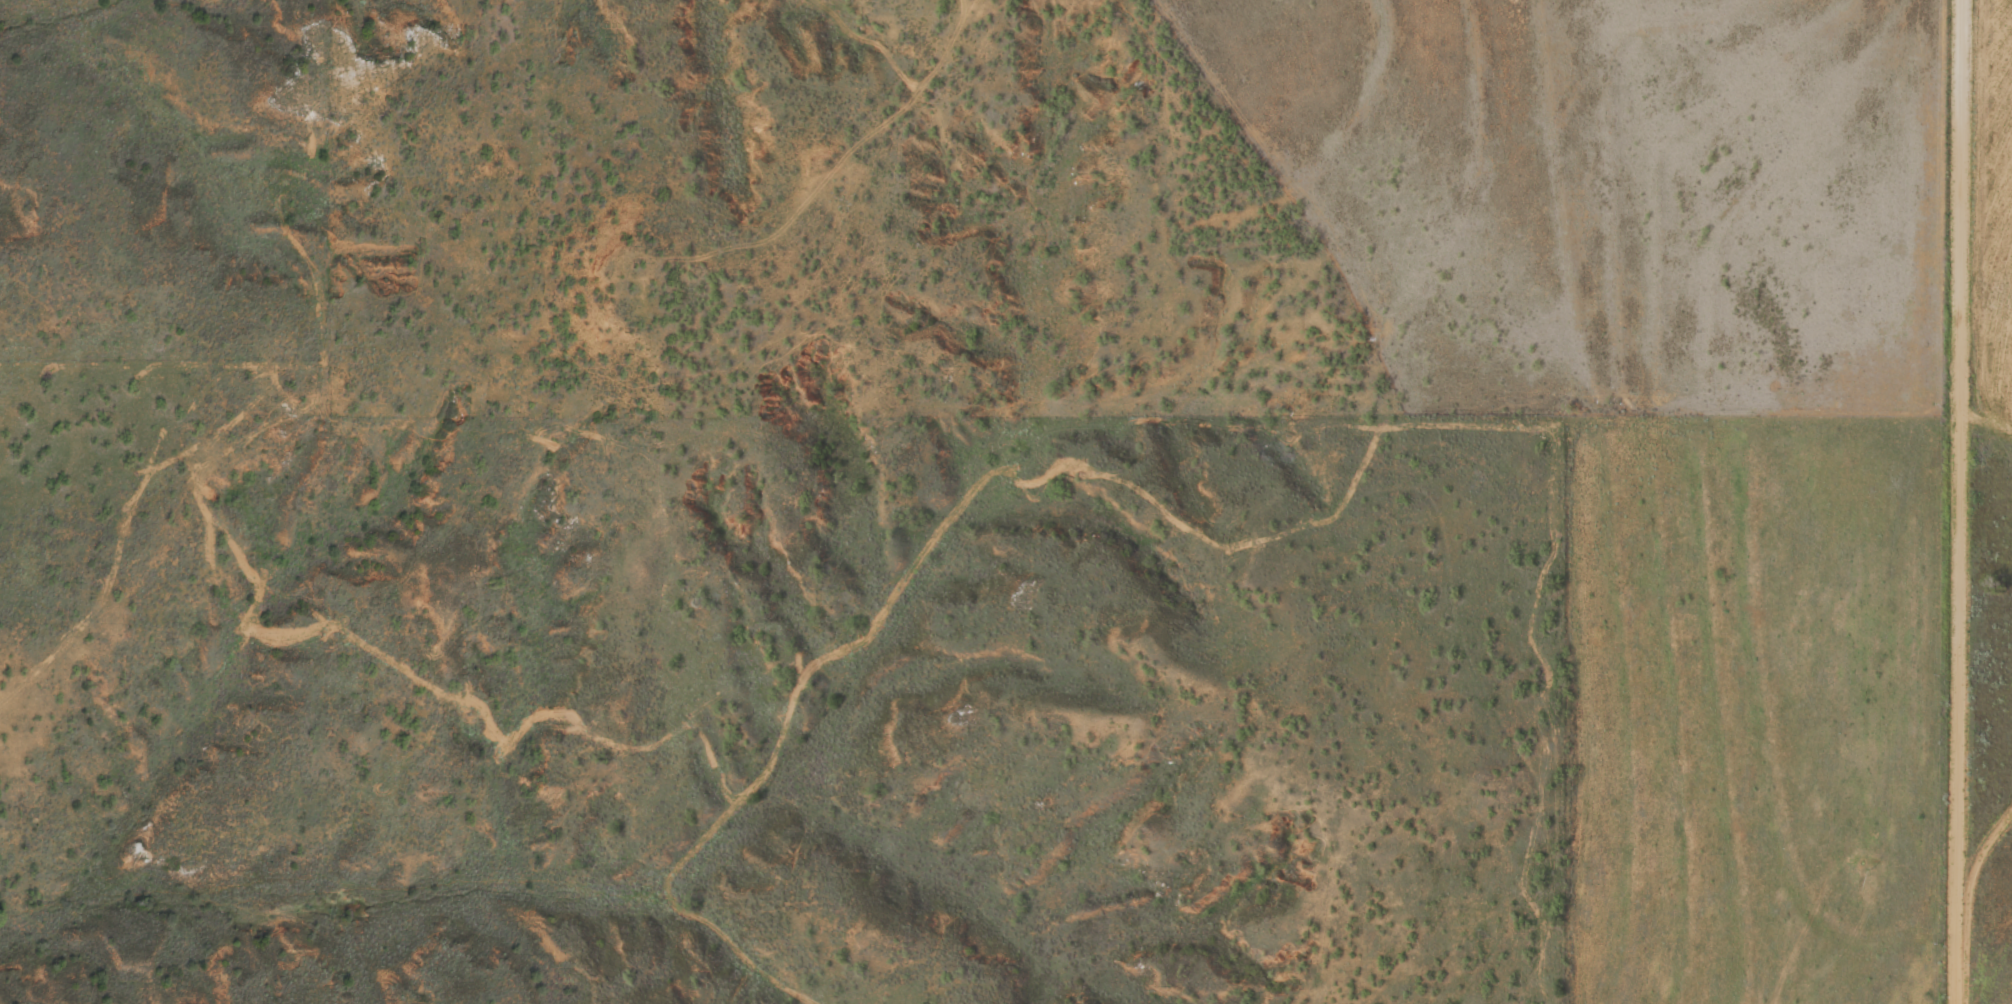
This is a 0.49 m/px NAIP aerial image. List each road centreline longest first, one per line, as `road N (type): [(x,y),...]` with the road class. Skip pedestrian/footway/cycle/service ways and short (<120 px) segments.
road 1 (residential): [(1957,1003),(1965,0)]

